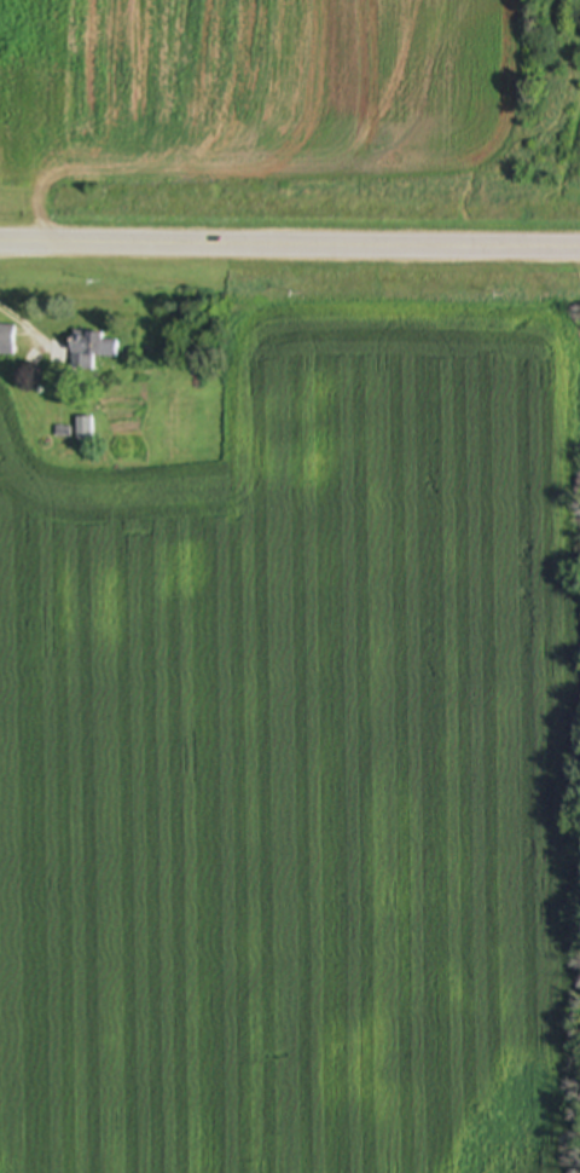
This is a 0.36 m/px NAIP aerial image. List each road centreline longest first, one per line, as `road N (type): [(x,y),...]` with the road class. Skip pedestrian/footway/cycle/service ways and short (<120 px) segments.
road 1 (primary): [(0,244),(579,251)]

